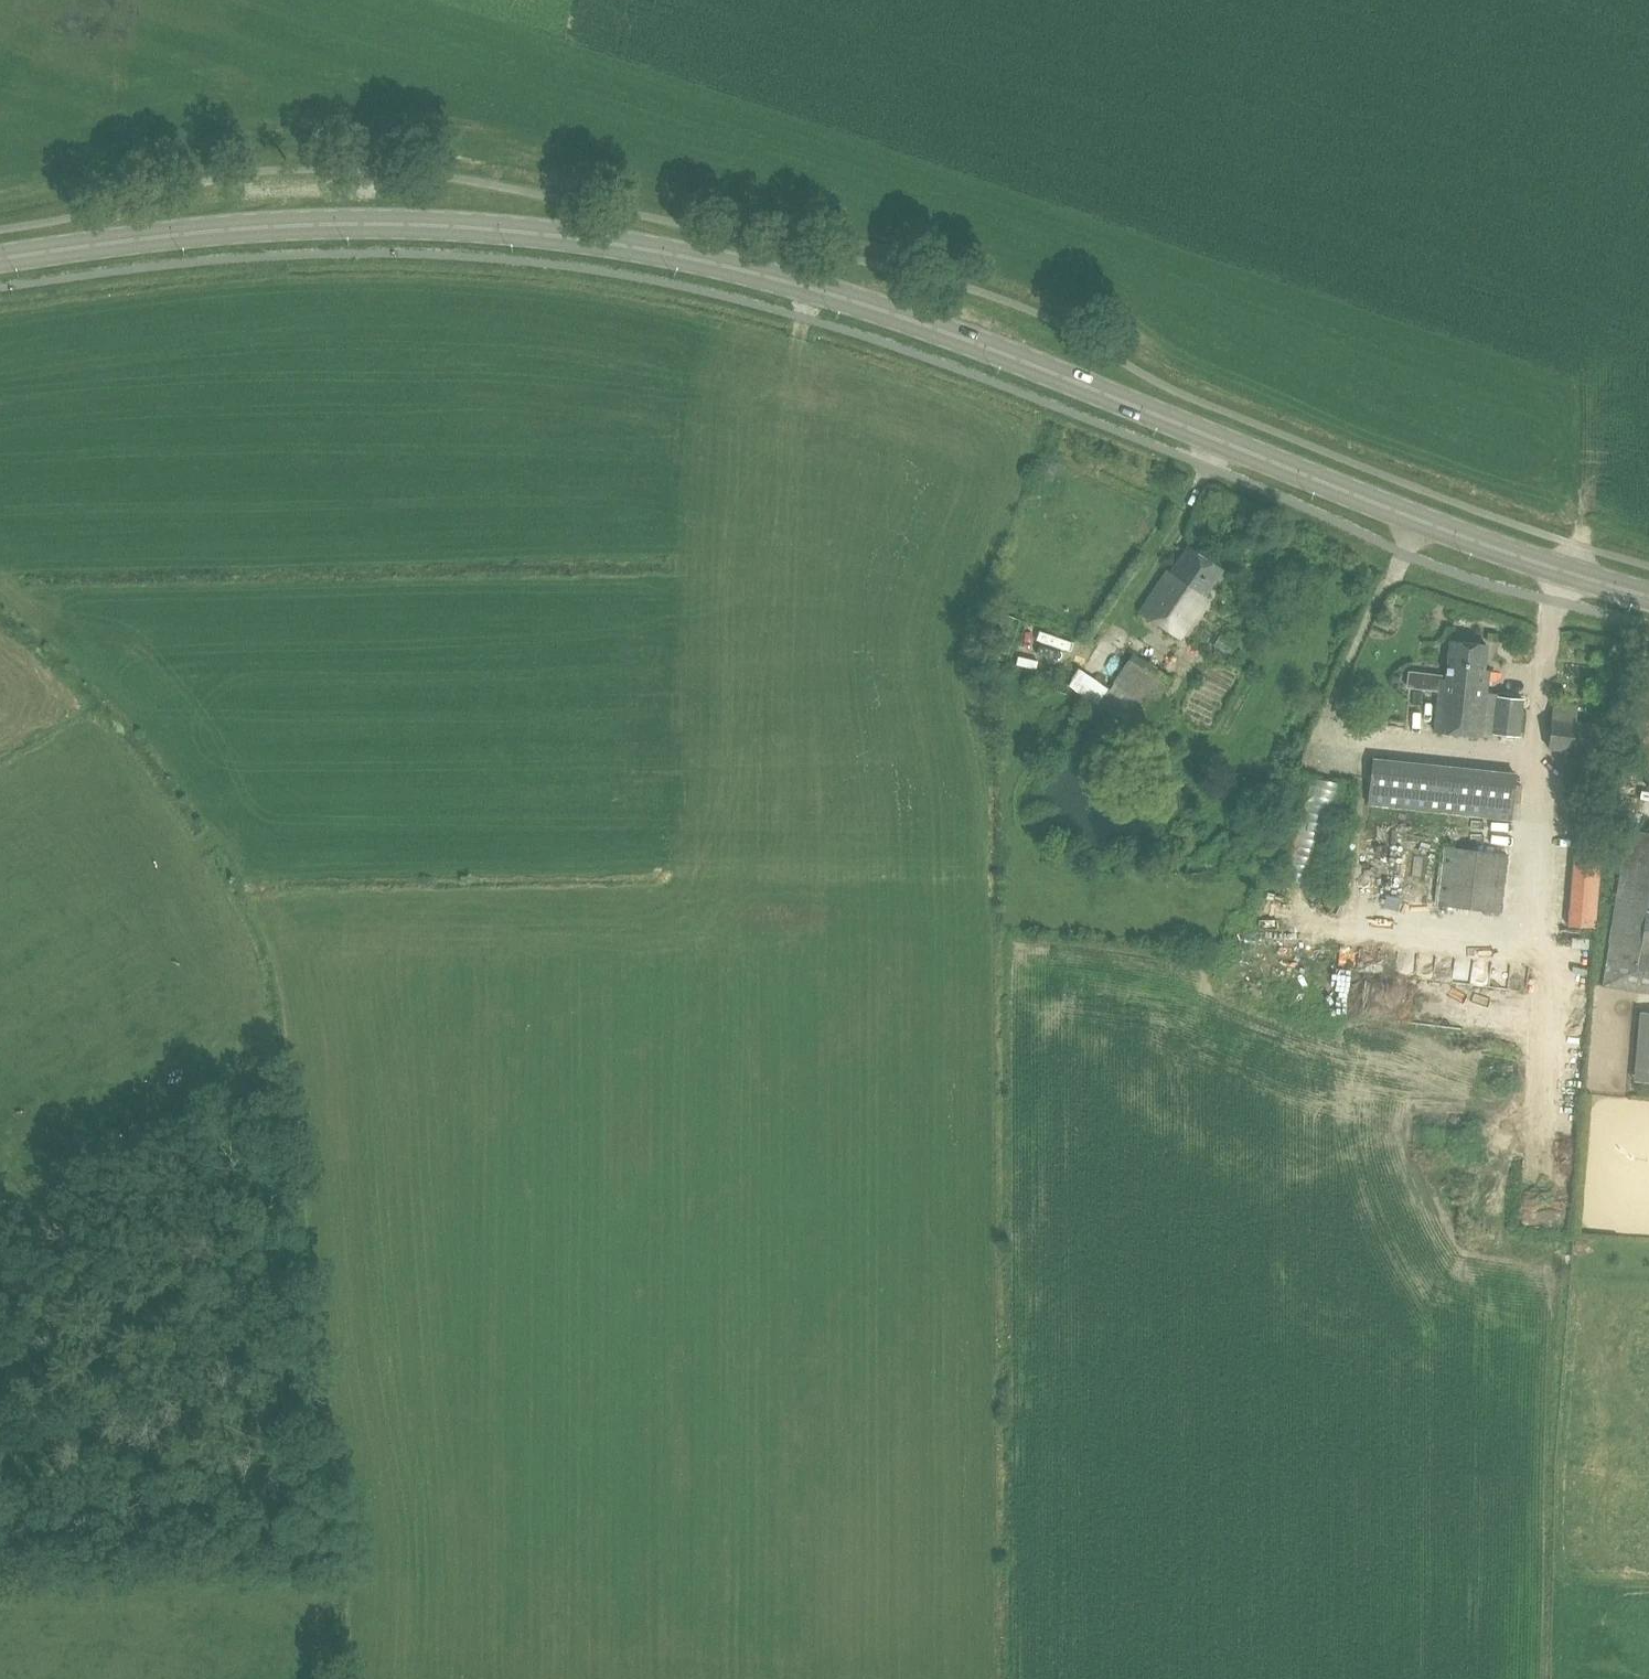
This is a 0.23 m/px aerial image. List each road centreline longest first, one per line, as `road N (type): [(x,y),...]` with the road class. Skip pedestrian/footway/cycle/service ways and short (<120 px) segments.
road 1 (primary): [(0,259),(217,231),(393,223),(543,233),(691,258),(969,340),(1434,527),(1648,596)]

